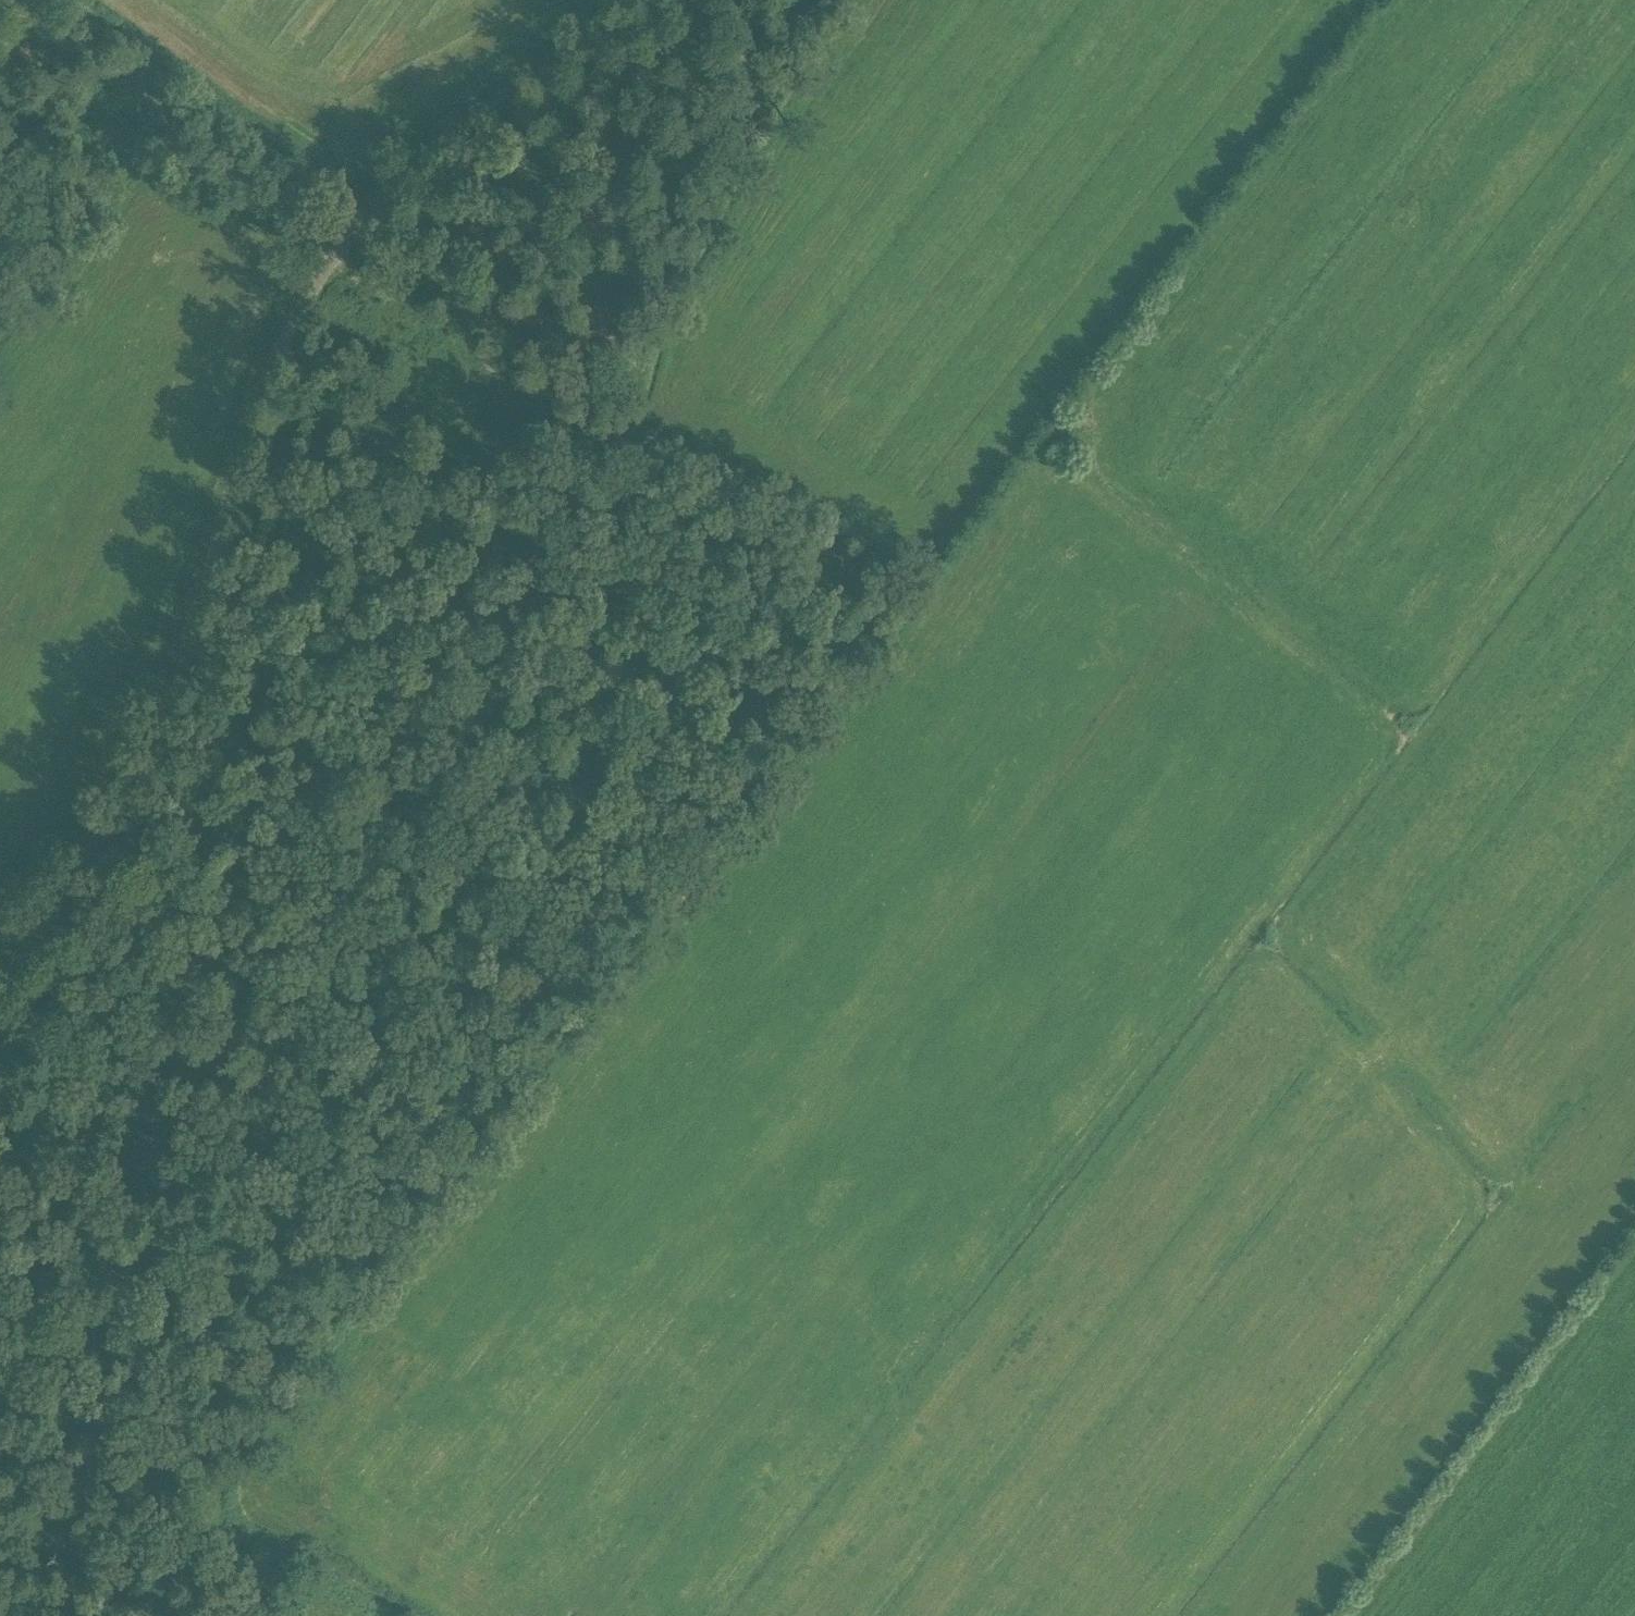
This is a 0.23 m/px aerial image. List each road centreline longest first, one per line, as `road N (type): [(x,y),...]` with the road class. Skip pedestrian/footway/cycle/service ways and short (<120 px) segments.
road 1 (unclassified): [(0,955),(70,869),(142,753),(187,651),(255,406),(299,315),(346,245),(439,146),(605,34),(676,0)]
road 2 (track): [(0,1040),(364,1305)]

